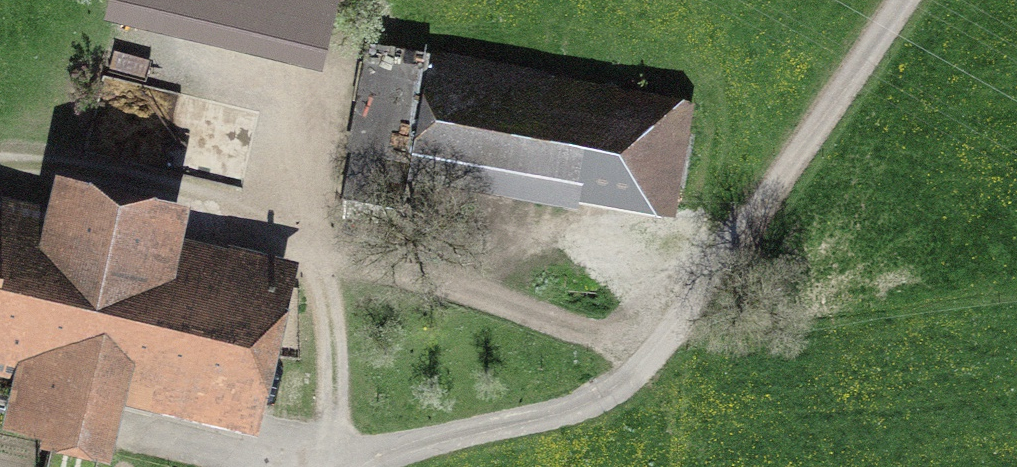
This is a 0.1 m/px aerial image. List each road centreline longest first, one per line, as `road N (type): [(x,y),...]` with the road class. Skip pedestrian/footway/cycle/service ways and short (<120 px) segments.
road 1 (track): [(907,0),(656,349),(617,388),(585,406),(354,466)]
road 2 (track): [(296,116),(333,301),(338,413),(319,466)]
road 3 (track): [(511,199),(609,242),(646,303),(656,349)]

